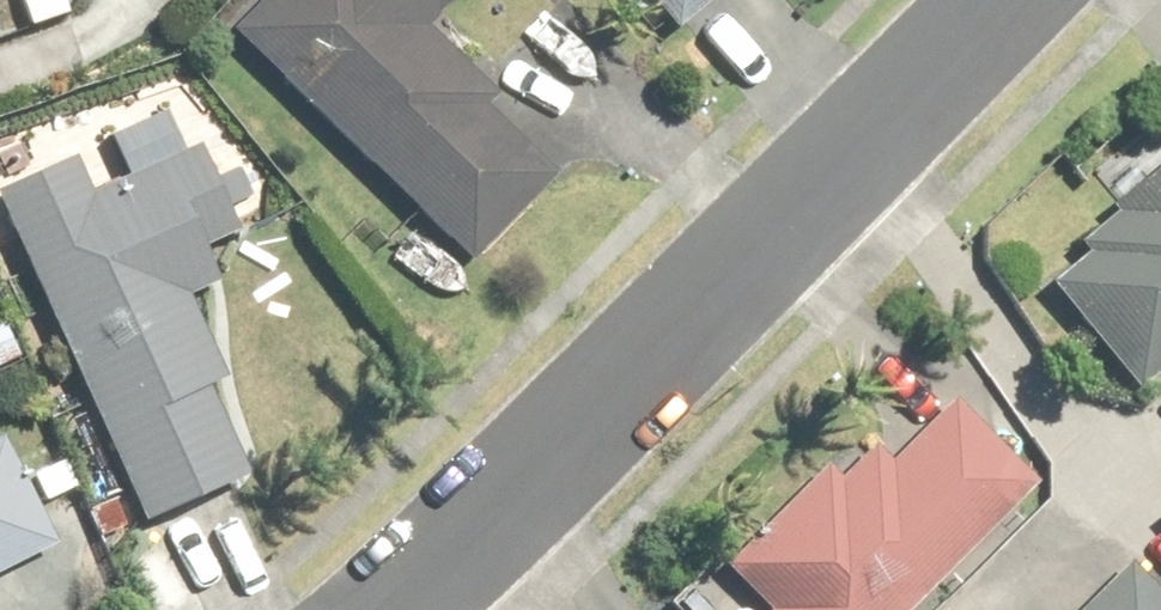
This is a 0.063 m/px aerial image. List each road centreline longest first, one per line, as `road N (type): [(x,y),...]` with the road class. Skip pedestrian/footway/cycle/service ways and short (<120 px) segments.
road 1 (residential): [(407,609),(597,442),(1012,0)]

